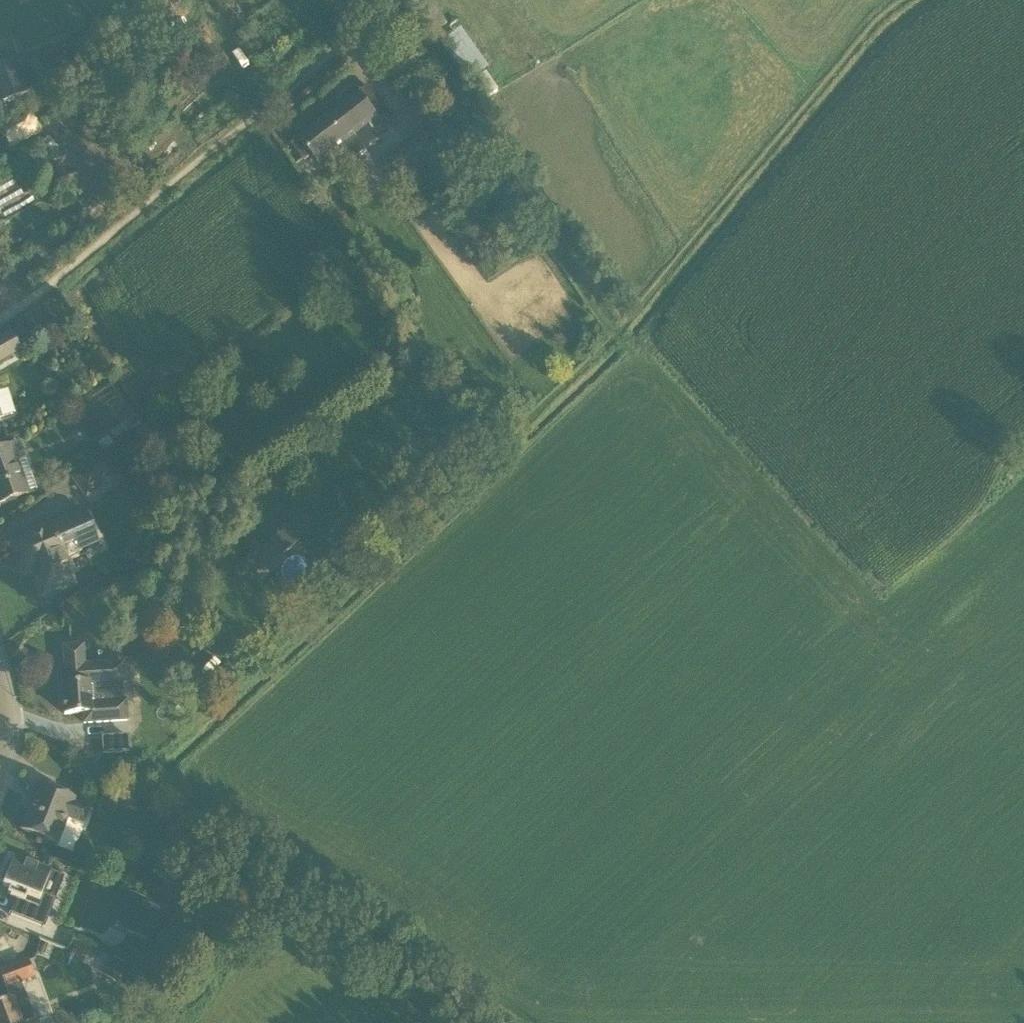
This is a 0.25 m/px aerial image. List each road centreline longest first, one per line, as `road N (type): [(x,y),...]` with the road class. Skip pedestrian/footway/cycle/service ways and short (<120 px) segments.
road 1 (track): [(0,322),(297,88),(389,0)]

